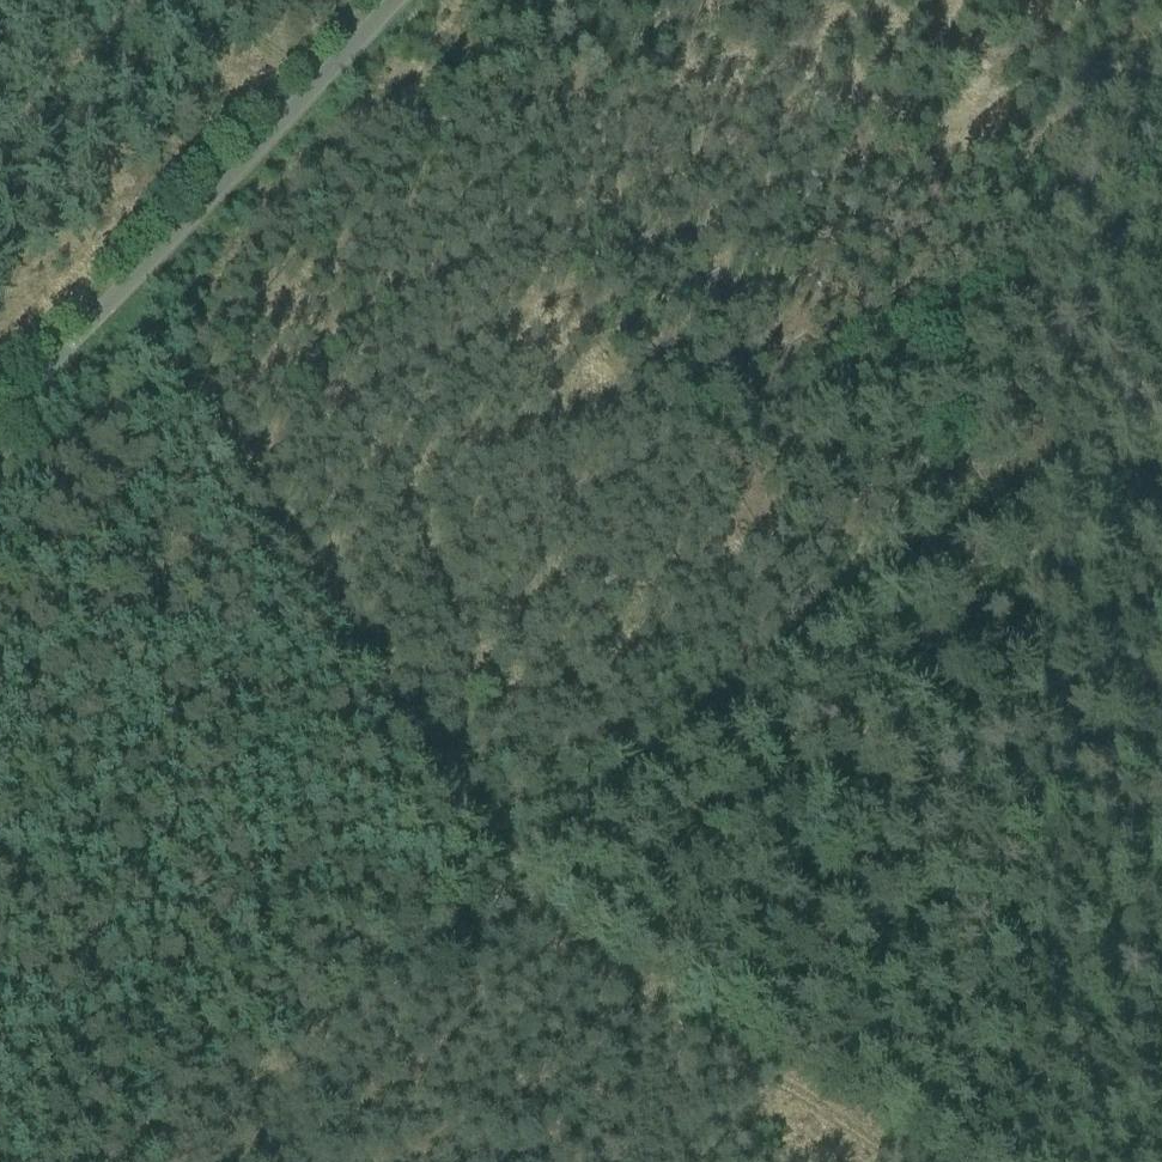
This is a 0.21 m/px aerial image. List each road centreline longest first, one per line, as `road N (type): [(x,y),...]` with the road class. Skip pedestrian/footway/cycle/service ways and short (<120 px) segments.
road 1 (unclassified): [(0,418),(410,0)]

